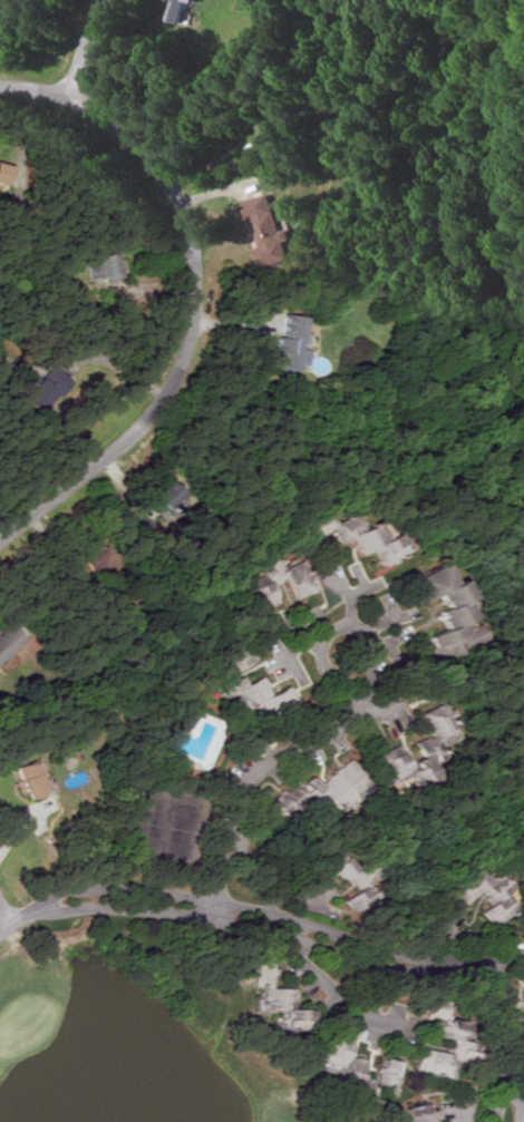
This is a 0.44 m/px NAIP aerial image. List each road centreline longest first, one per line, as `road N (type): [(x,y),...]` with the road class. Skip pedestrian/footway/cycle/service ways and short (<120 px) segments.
road 1 (residential): [(0,533),(88,468),(143,409),(177,357),(192,281),(187,218),(155,159),(113,114),(0,82)]
road 2 (residential): [(210,919),(234,800),(246,781),(265,763),(345,725),(367,695),(378,648),(361,627),(345,625),(326,635),(319,656),(355,710)]
road 3 (residential): [(9,920),(71,900),(164,903),(398,966)]
road 4 (residential): [(495,959),(492,1121)]
road 5 (residential): [(408,1035),(355,1016),(301,966),(300,940)]

